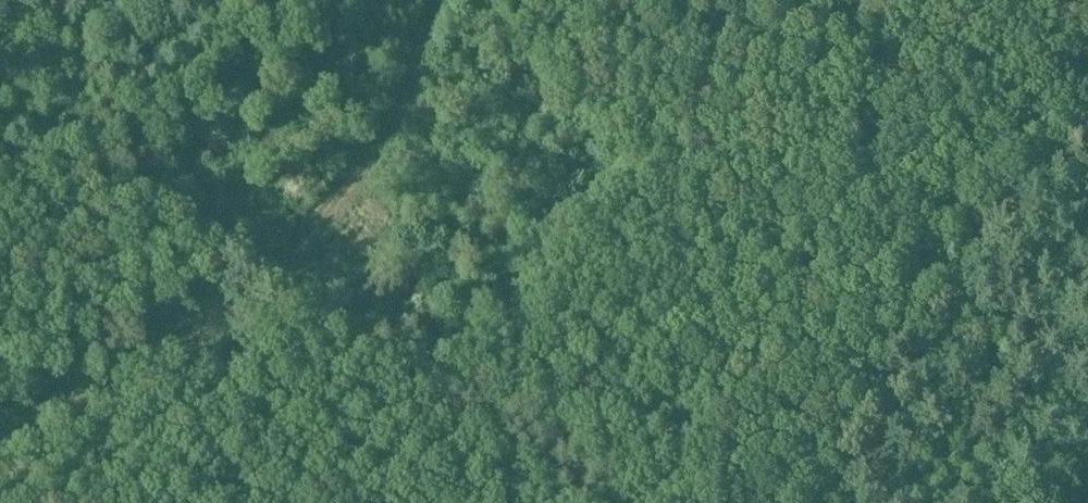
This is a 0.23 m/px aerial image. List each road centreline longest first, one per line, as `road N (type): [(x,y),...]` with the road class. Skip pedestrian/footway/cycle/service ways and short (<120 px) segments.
road 1 (track): [(432,0),(403,97),(364,169),(294,250),(240,299),(0,445)]

